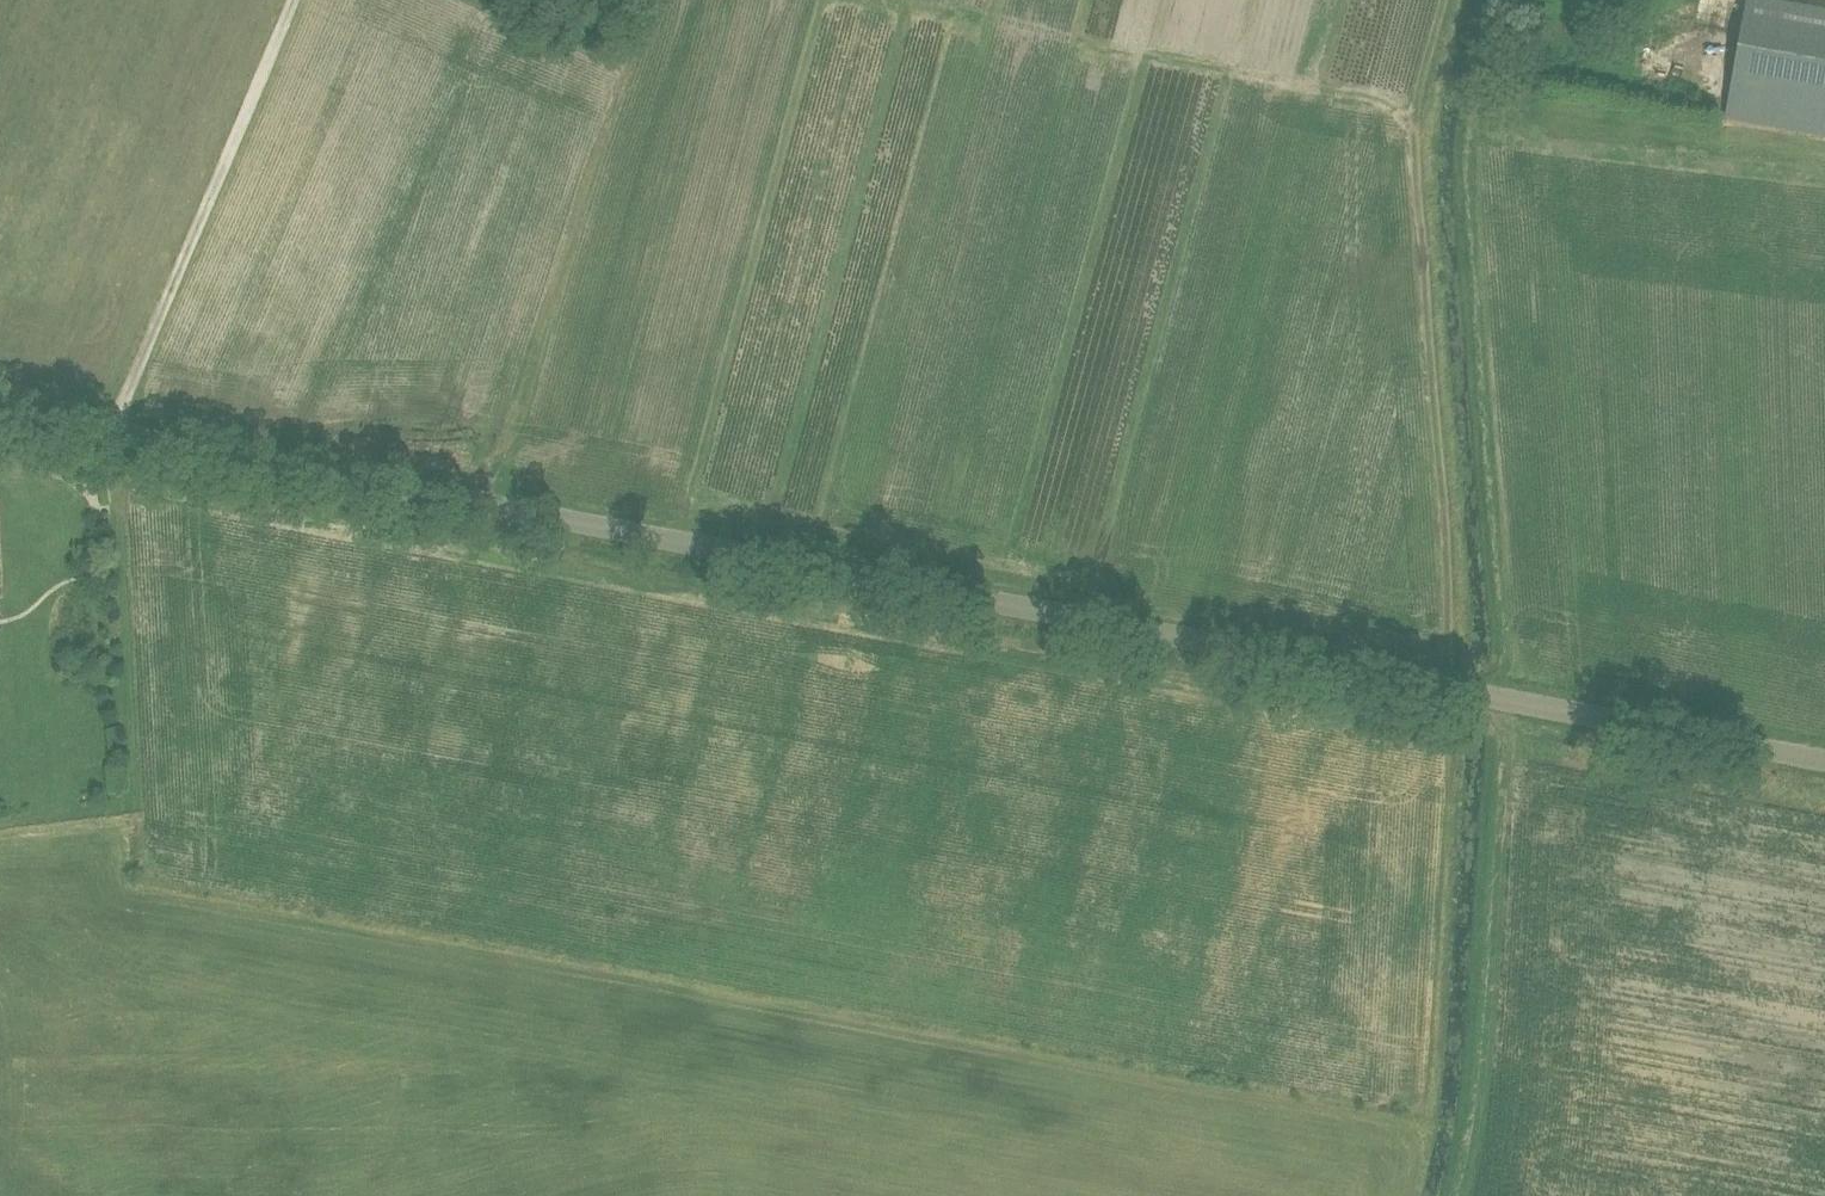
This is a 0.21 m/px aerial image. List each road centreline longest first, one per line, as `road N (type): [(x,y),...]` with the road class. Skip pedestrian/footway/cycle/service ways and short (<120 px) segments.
road 1 (tertiary): [(1824,761),(0,412)]

